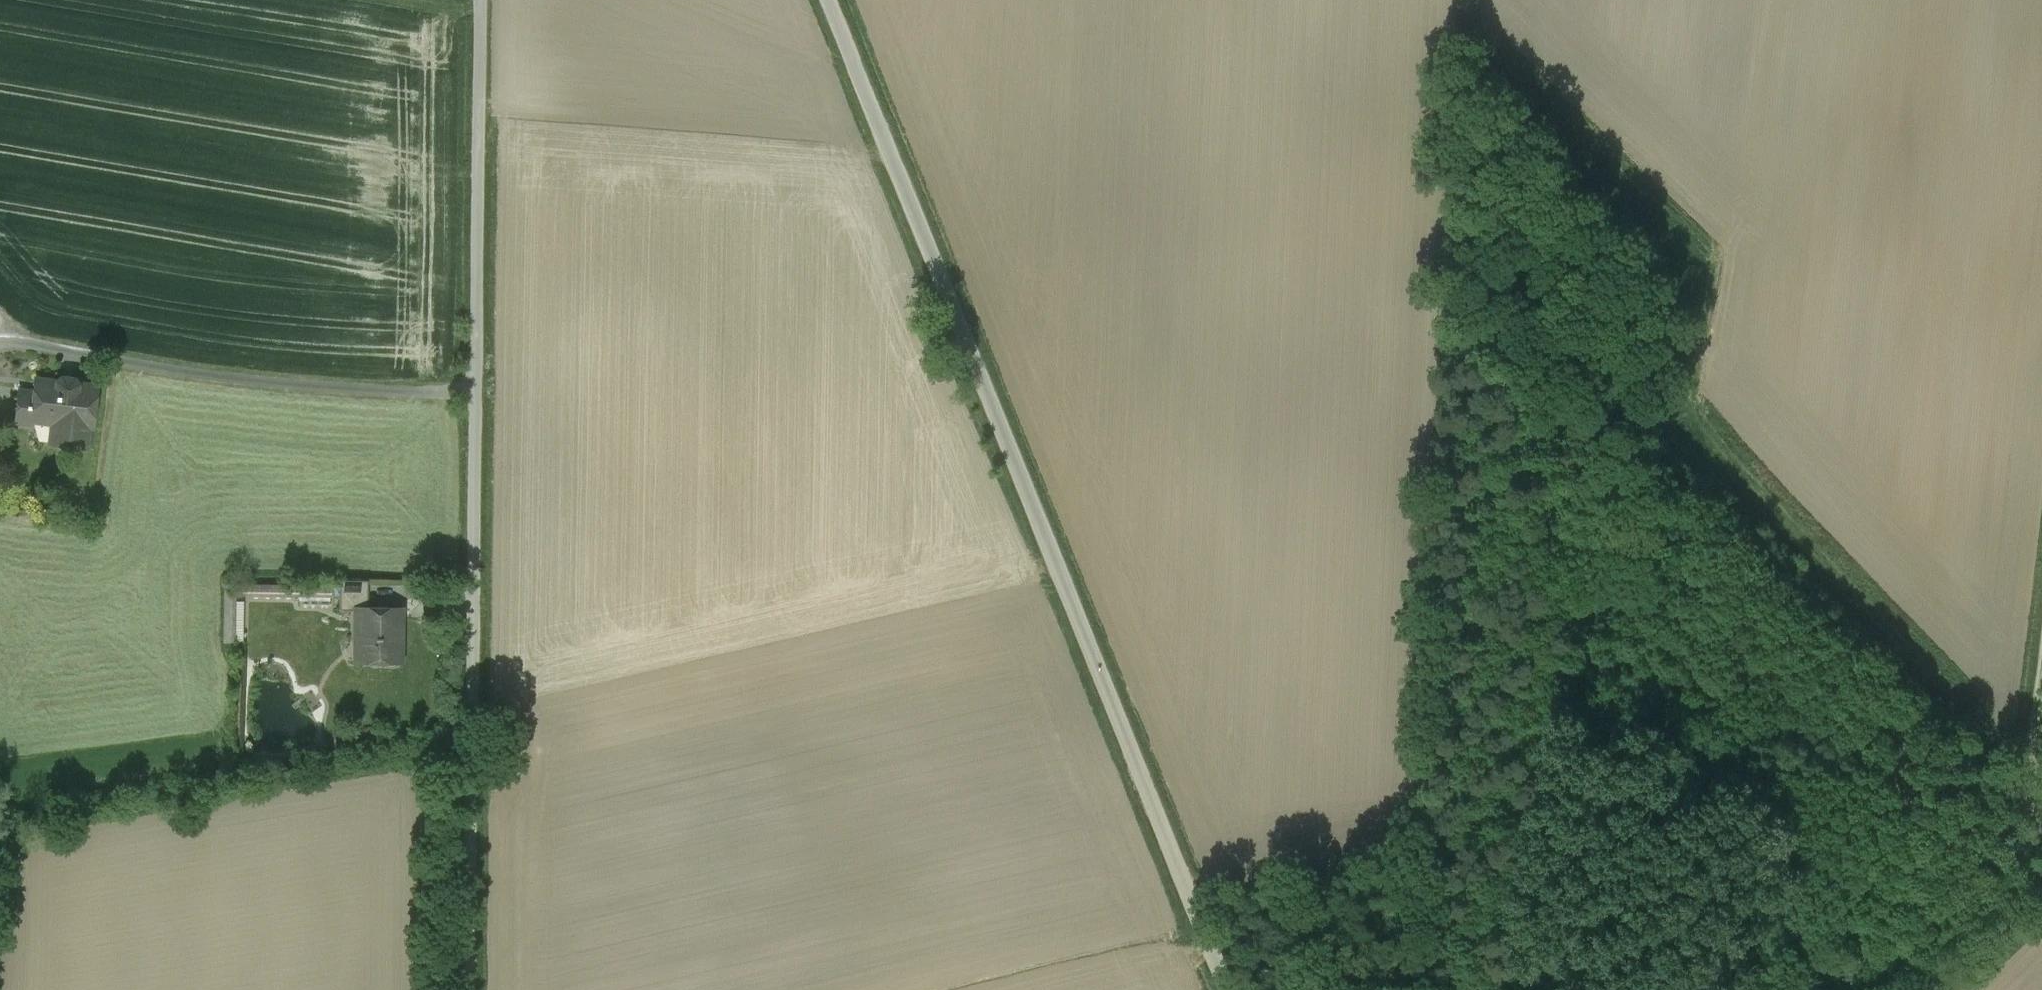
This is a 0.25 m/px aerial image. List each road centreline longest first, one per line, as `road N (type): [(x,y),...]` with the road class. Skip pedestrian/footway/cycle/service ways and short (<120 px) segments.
road 1 (unclassified): [(1231,989),(829,0)]
road 2 (unclassified): [(470,989),(480,0)]

